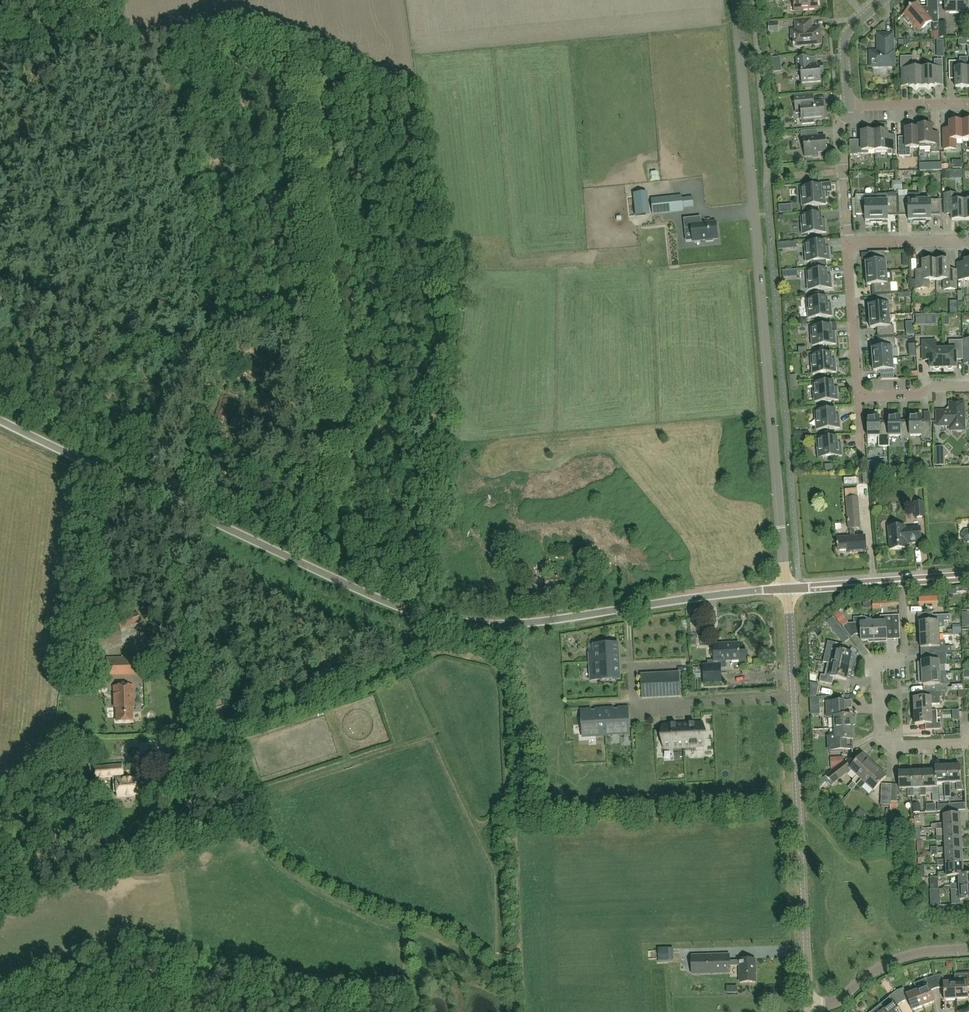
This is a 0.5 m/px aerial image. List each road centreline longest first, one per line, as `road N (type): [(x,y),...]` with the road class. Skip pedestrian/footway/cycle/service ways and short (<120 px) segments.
road 1 (tertiary): [(789,589),(736,0)]
road 2 (track): [(184,104),(243,88),(292,94),(303,104),(346,537)]
road 3 (unclassified): [(491,624),(387,602),(0,420)]
road 4 (track): [(0,110),(89,94),(184,104),(215,388),(209,384)]
road 5 (tertiary): [(809,1007),(789,589)]
road 6 (track): [(165,500),(161,461),(209,384),(0,297)]
road 7 (residential): [(789,589),(491,624)]
road 8 (track): [(45,757),(81,460)]
road 9 (track): [(161,499),(216,731)]
road 10 (residential): [(968,742),(886,743),(877,663),(903,662)]
road 11 (residential): [(789,589),(968,576)]
road 12 (tertiary): [(968,949),(909,955),(837,1002),(809,1007)]
road 13 (track): [(0,141),(14,300)]
road 14 (residential): [(857,396),(850,243)]
road 15 (residential): [(850,243),(841,128),(849,106)]
road 16 (track): [(336,429),(305,427),(215,388)]
road 17 (residential): [(849,106),(847,37),(885,0)]

